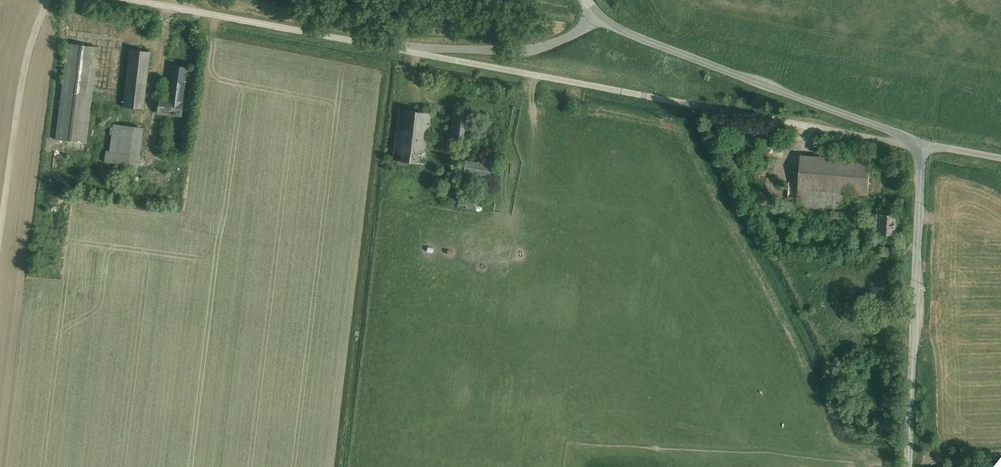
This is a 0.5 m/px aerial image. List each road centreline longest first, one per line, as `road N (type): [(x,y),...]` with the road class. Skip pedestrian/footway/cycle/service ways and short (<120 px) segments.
road 1 (unclassified): [(920,145),(406,51)]
road 2 (unclassified): [(920,145),(597,16)]
road 3 (unclassified): [(920,145),(908,466)]
road 4 (unclassified): [(134,0),(406,51)]
road 5 (unclassified): [(597,16),(542,48),(406,51)]

